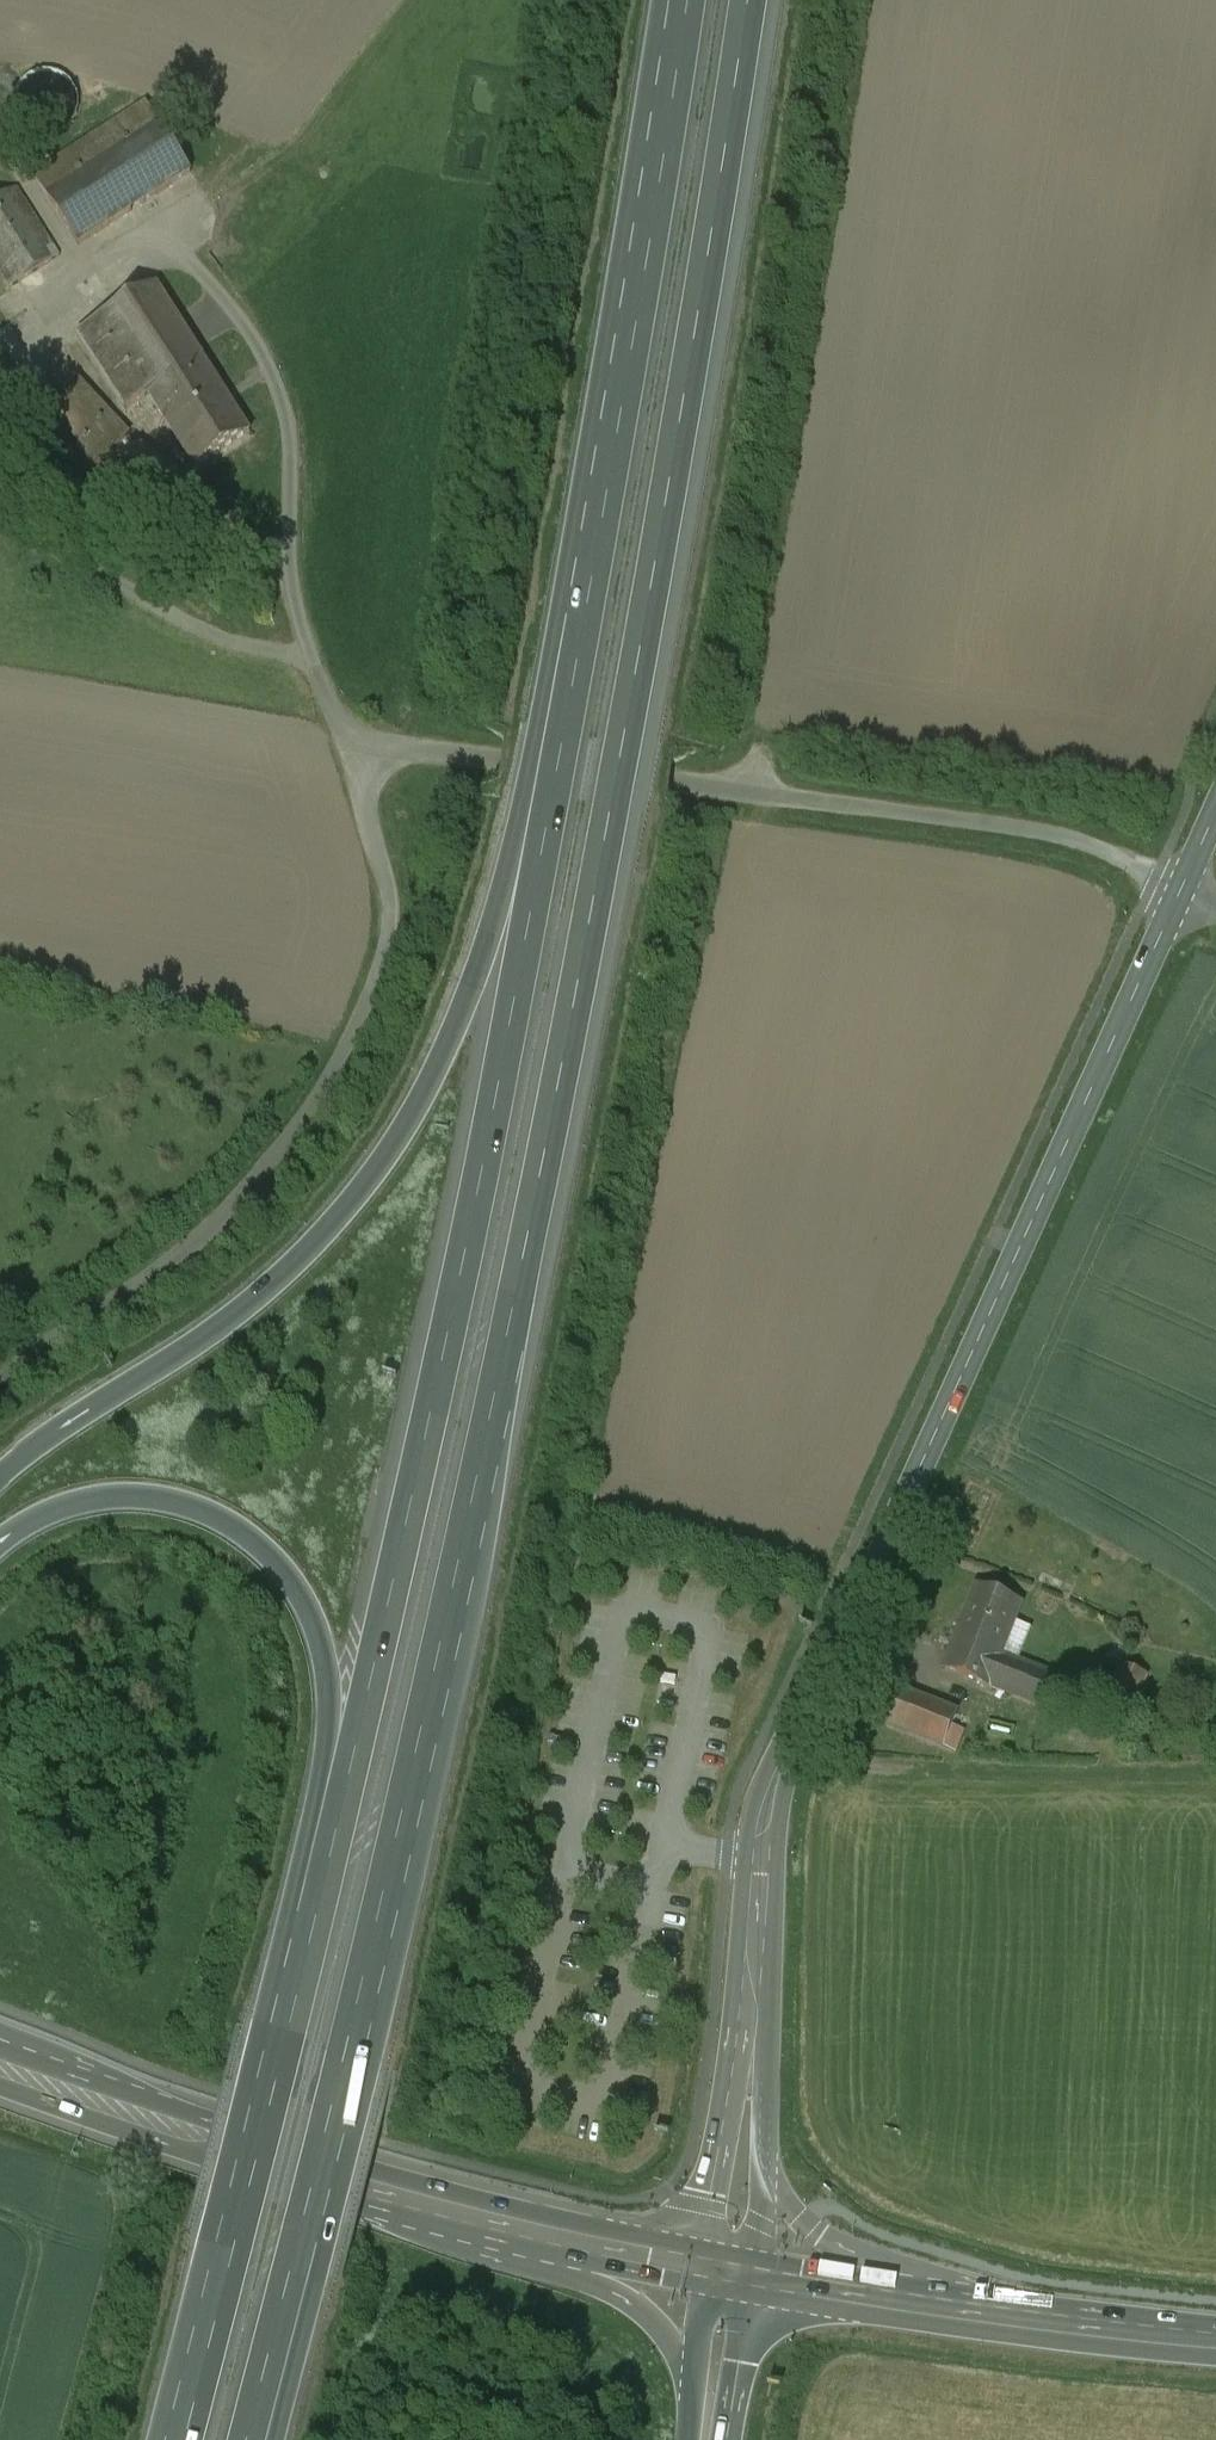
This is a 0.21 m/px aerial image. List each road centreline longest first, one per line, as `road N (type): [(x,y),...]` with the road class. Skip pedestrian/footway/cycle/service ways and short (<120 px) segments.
road 1 (motorway): [(299,2254),(409,1798),(538,1193),(751,0)]
road 2 (motorway): [(690,0),(546,844),(433,1411),(306,1969)]
road 3 (motorway): [(684,0),(612,329),(510,873),(440,1078),(388,1167),(265,1298),(0,1485)]
road 4 (unclassified): [(1183,888),(1110,848),(393,744),(366,767),(364,791),(388,913),(368,987),(325,1073),(229,1202),(149,1276),(0,1376)]
road 5 (tertiary): [(756,2014),(762,1860),(782,1763),(1183,888)]
road 6 (motorway): [(0,1549),(75,1511),(158,1504),(239,1535),(287,1578),(328,1672),(330,1729),(295,1905),(306,1969)]
road 7 (primary): [(545,2227),(299,2163),(0,2061)]
road 8 (motorway): [(306,1969),(186,2439)]
road 9 (track): [(782,1763),(829,1771),(1215,1774)]
road 10 (tertiary): [(998,2307),(822,2236),(794,2212),(766,2151)]
road 11 (tertiary): [(756,2014),(706,2209),(702,2263)]
road 12 (motorway): [(545,2227),(565,2258),(657,2324),(674,2348),(694,2415)]
road 13 (primary): [(998,2307),(752,2273)]
road 14 (primary): [(1215,2336),(998,2307)]
road 15 (motorway): [(251,2439),(299,2254)]
road 16 (motorway): [(283,2439),(310,2336),(299,2254)]
road 17 (motorway): [(728,2439),(752,2273)]
road 18 (primary): [(702,2263),(545,2227)]
road 19 (motorway): [(702,2263),(694,2415)]
road 20 (tertiary): [(766,2151),(756,2014)]
road 21 (tertiary): [(752,2273),(766,2151)]

